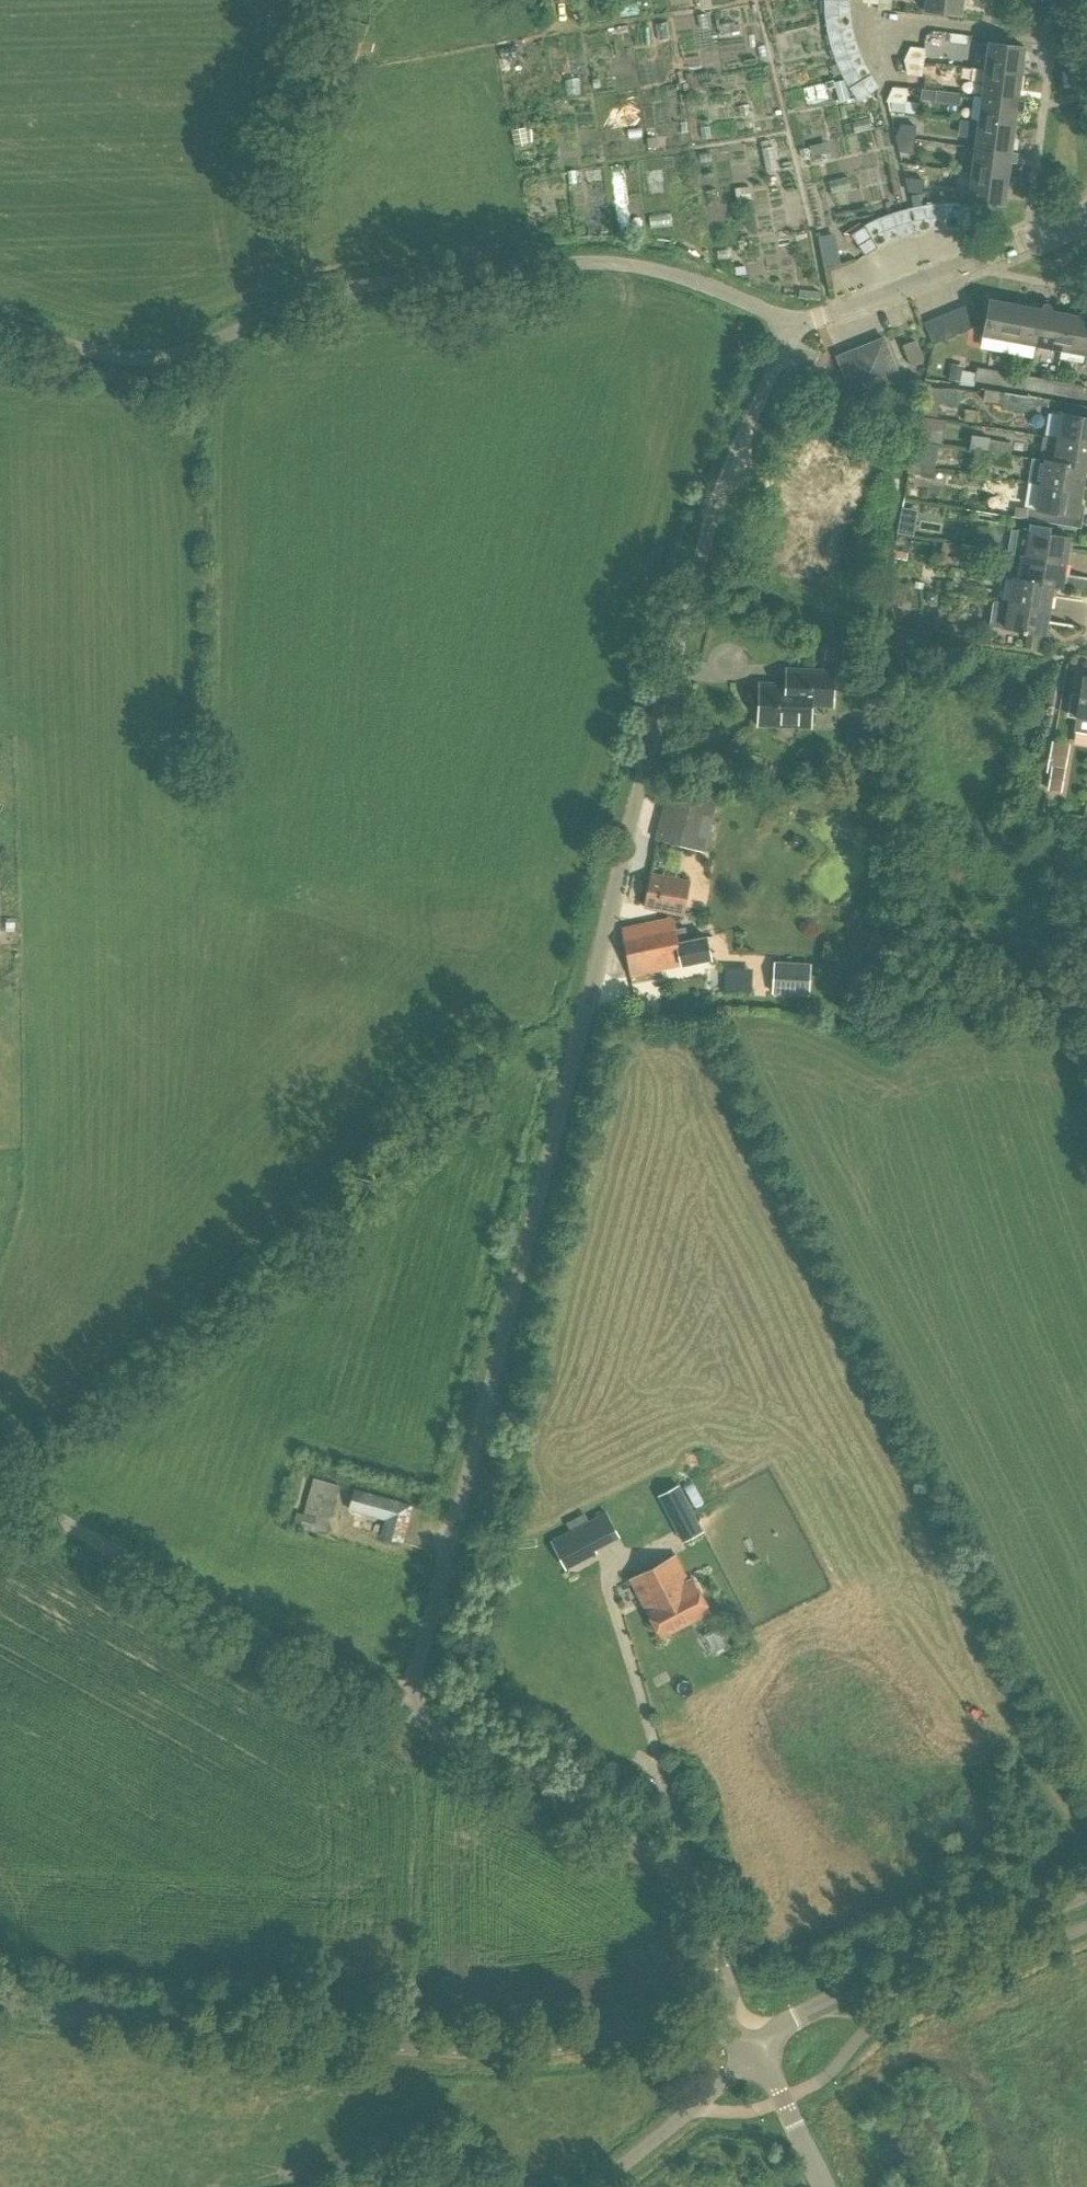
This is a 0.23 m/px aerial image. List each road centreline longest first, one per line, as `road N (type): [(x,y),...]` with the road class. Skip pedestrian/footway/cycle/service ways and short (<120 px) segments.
road 1 (unclassified): [(407,1711),(668,670),(788,316)]
road 2 (unclassified): [(788,316),(658,273),(582,263),(418,278),(317,299),(166,357),(81,351),(0,324)]
road 3 (tertiary): [(731,2030),(495,2046),(0,2006)]
road 4 (unclassified): [(731,2030),(728,1979),(683,1879),(651,1852),(407,1711)]
road 5 (unclassified): [(407,1711),(0,1483)]
road 6 (tertiary): [(755,2046),(799,2017),(1086,1889)]
road 7 (residential): [(788,316),(847,310),(1086,219)]
road 8 (unclassified): [(592,2186),(728,2079),(755,2046)]
road 9 (tertiary): [(822,2186),(755,2046)]

